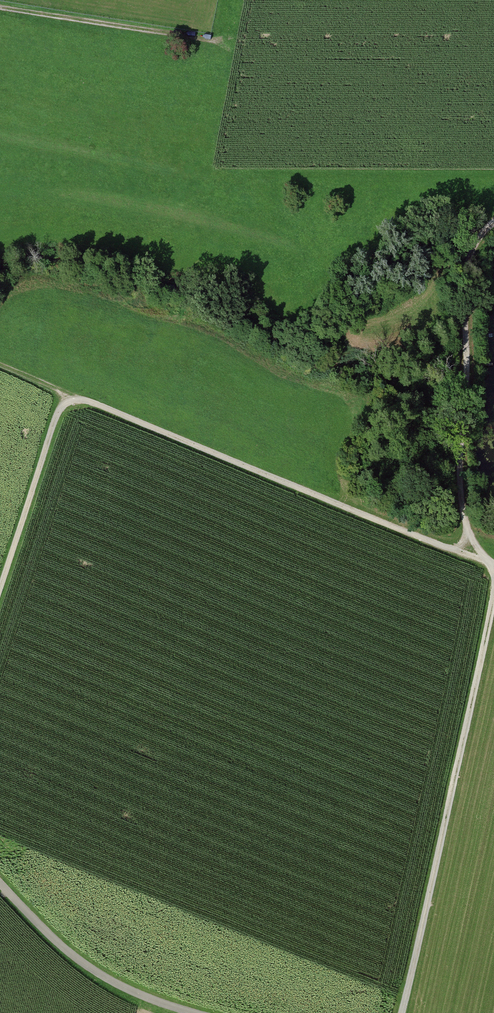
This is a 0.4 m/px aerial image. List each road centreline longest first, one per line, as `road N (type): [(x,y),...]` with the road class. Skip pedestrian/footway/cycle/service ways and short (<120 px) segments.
road 1 (track): [(0,584),(56,414),(83,399),(451,549)]
road 2 (track): [(493,596),(402,1012)]
road 3 (track): [(493,221),(475,245),(466,282),(460,462),(468,531)]
road 4 (track): [(193,1012),(129,991),(76,958),(0,884)]
road 5 (track): [(0,10),(216,43)]

